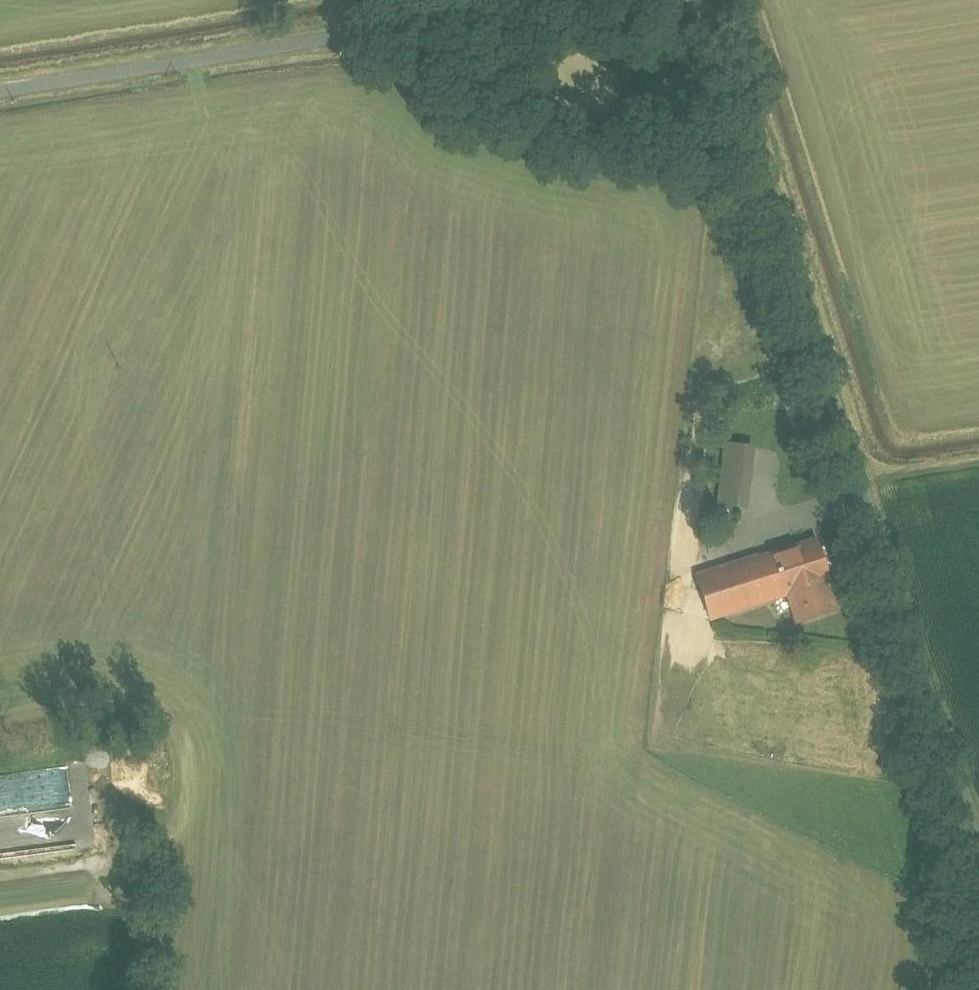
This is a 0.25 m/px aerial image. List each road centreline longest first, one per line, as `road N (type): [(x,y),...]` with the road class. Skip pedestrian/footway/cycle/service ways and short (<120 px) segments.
road 1 (unclassified): [(748,0),(872,472),(978,773)]
road 2 (unclassified): [(577,0),(0,89)]

